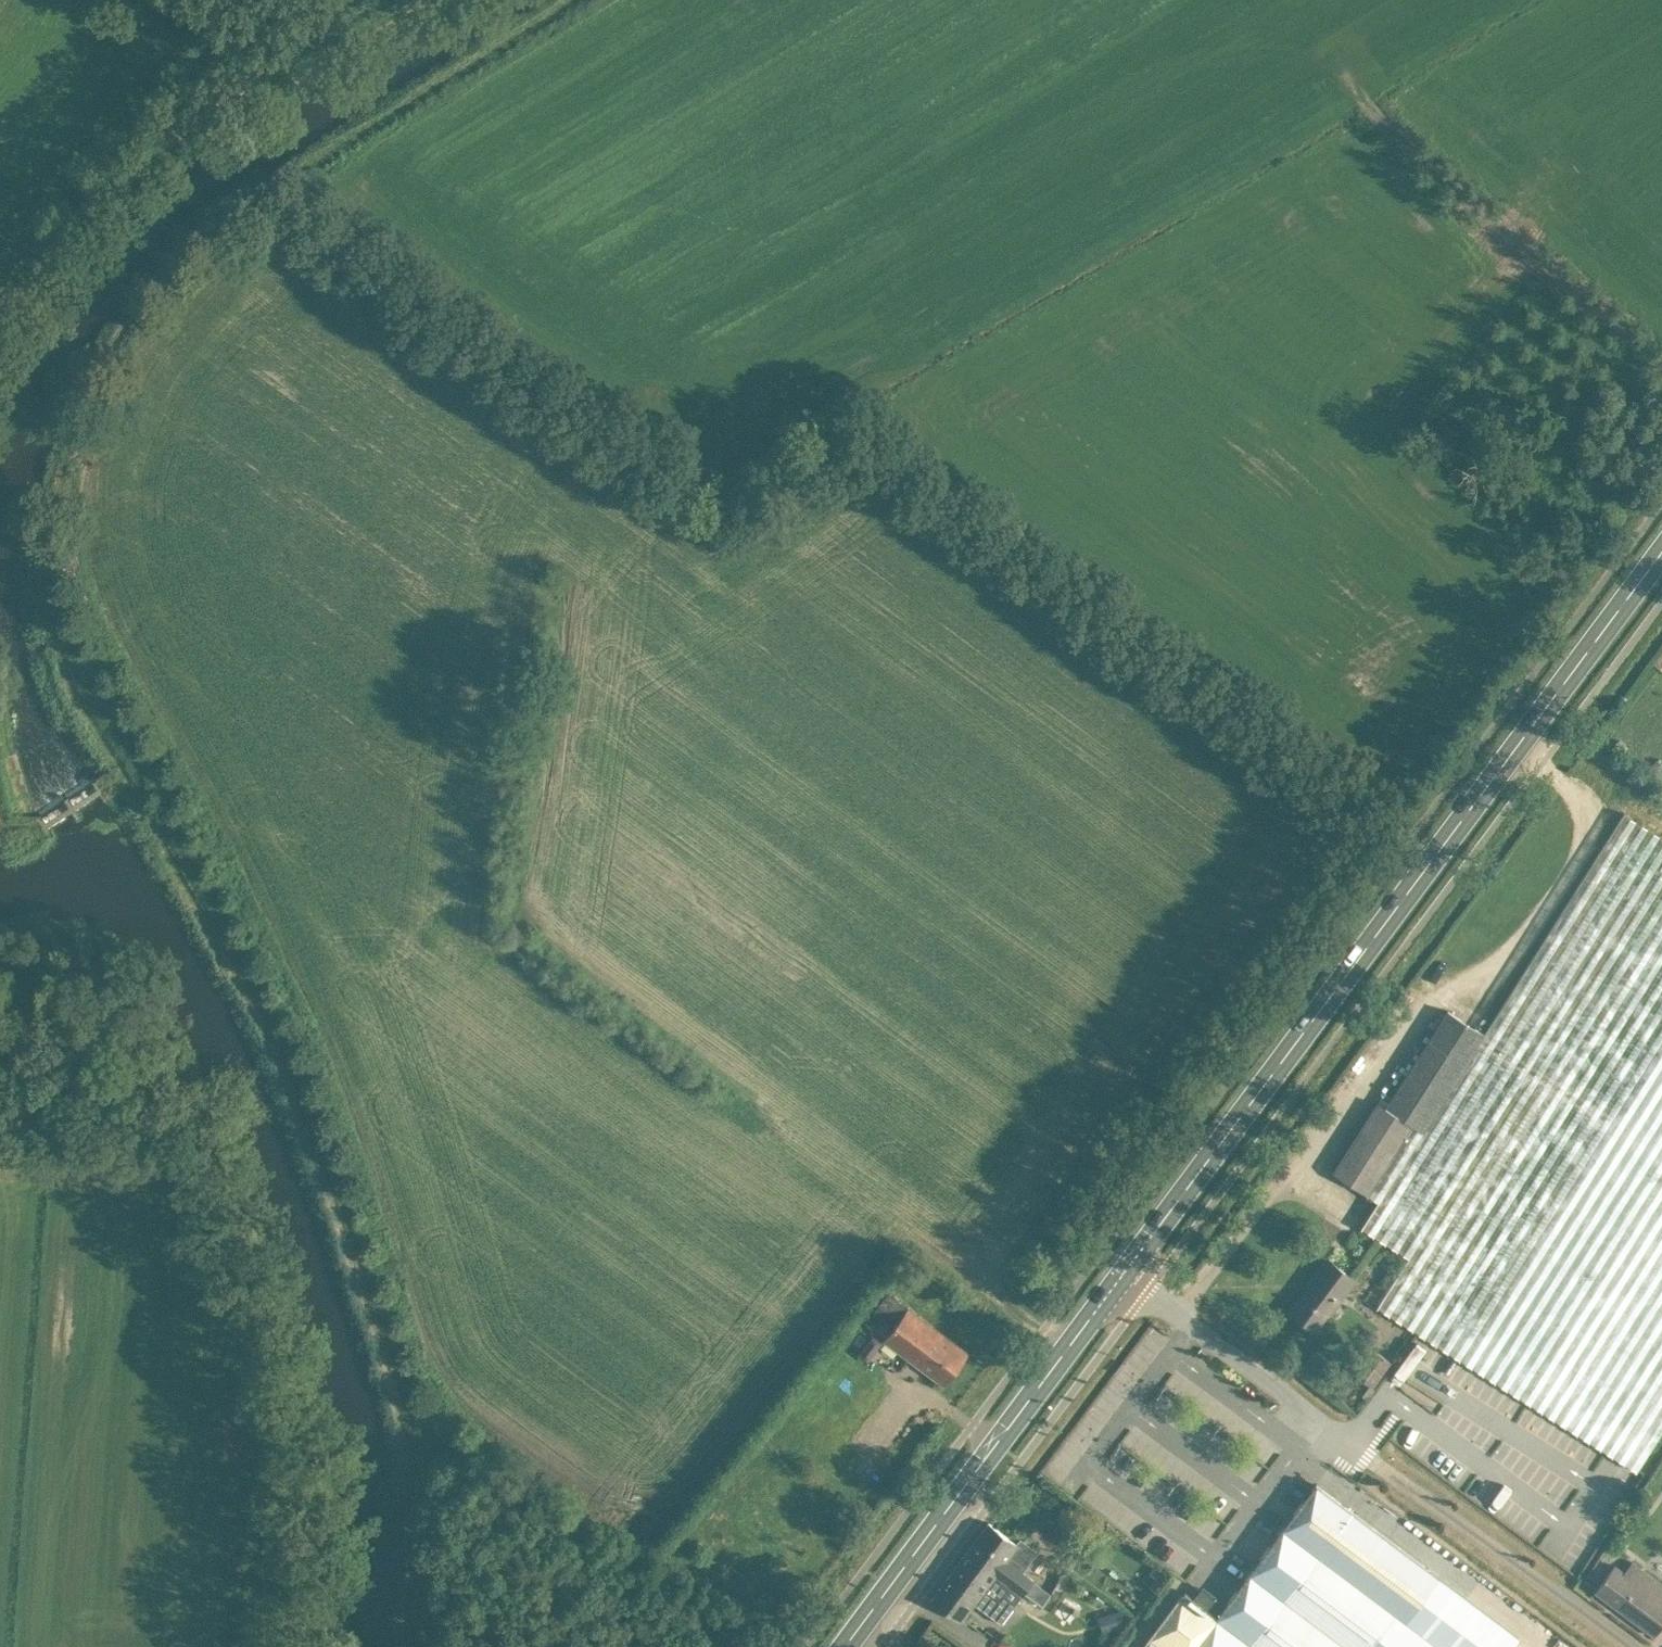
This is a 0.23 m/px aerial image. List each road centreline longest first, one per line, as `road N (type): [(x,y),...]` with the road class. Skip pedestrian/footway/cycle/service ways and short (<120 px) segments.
road 1 (secondary): [(1122,1275),(1661,551)]
road 2 (unclassified): [(1634,1646),(1122,1275)]
road 3 (track): [(0,331),(17,285),(74,208),(228,95),(234,51),(206,16),(170,0)]
road 4 (secondary): [(844,1646),(1122,1275)]

